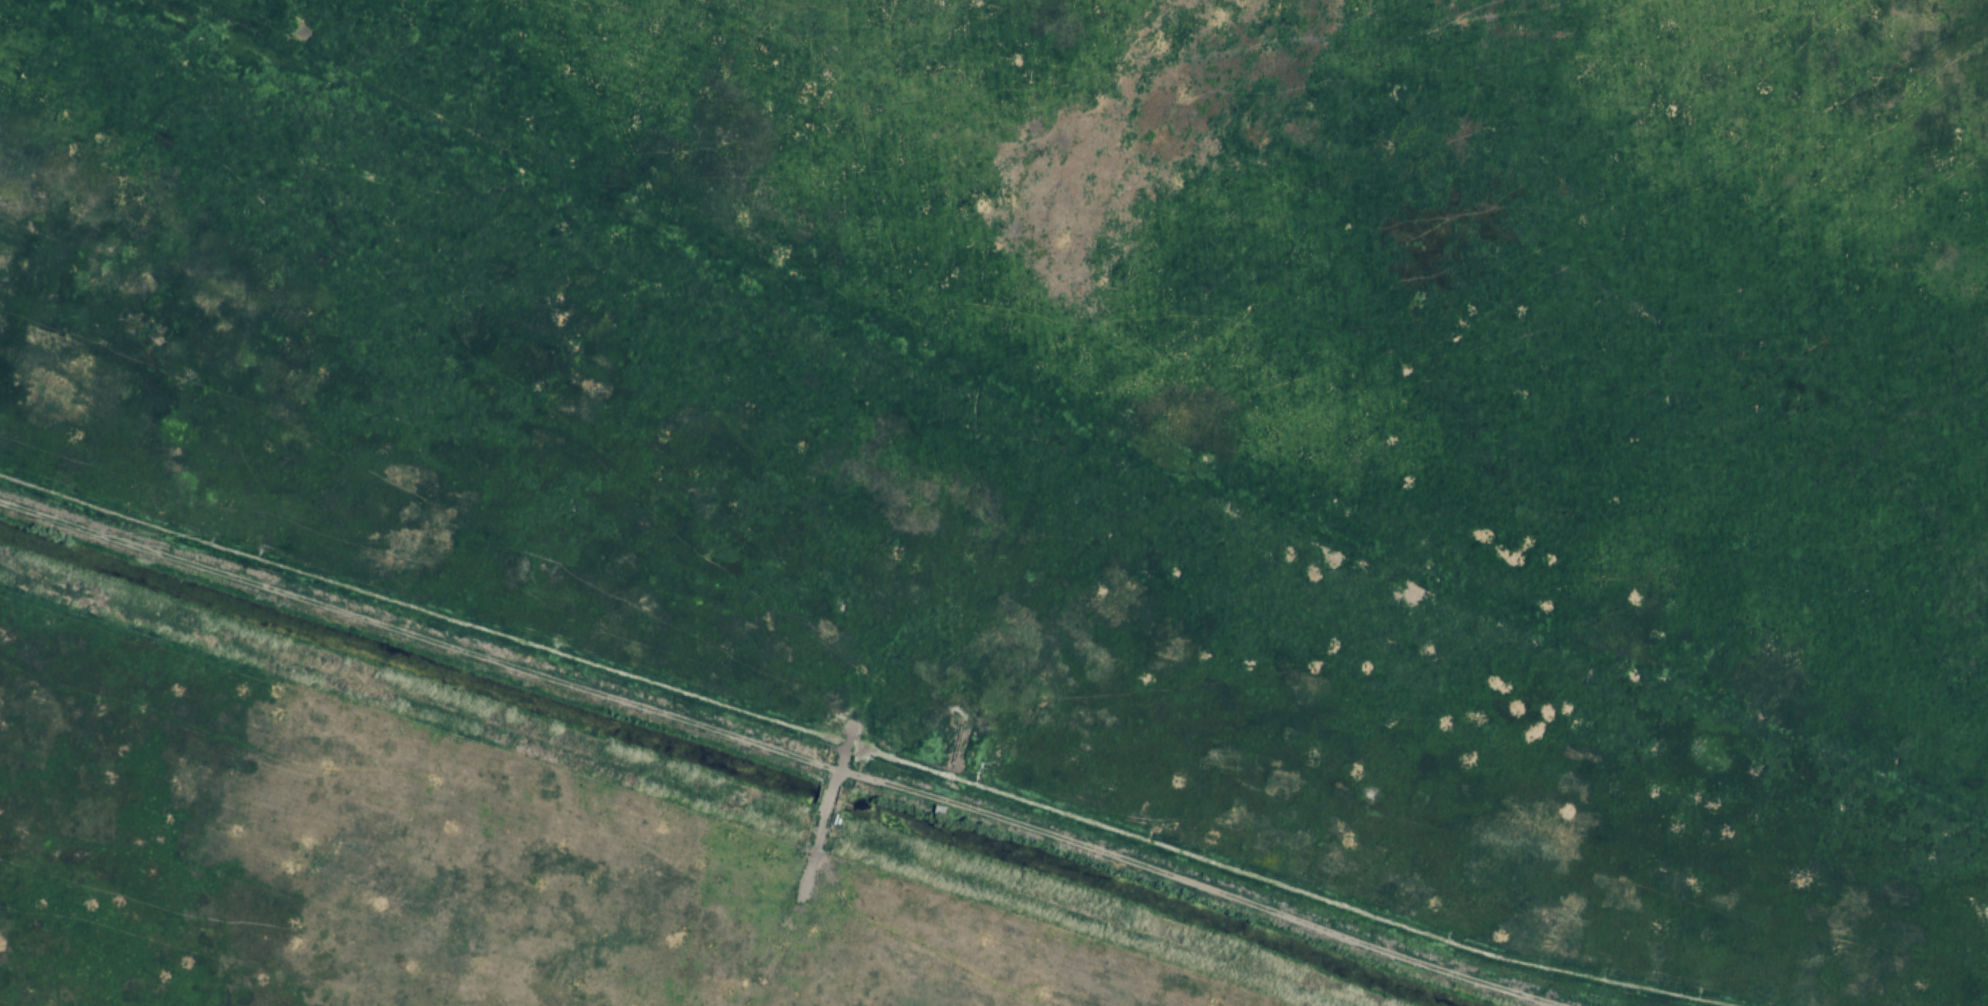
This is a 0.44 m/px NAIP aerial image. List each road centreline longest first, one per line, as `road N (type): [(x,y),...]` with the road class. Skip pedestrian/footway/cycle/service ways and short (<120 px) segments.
road 1 (track): [(0,513),(1137,897),(1530,1005)]

